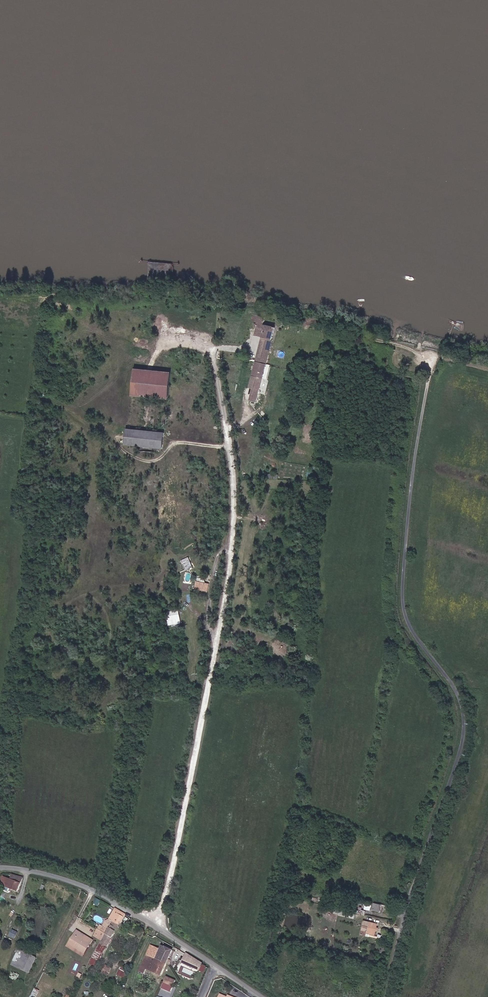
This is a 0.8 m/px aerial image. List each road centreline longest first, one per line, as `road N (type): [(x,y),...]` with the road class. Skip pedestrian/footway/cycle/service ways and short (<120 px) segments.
road 1 (unclassified): [(385,996),(406,905),(464,728),(457,693),(411,631),(402,605),(430,356)]
road 2 (unclassified): [(0,870),(71,880),(264,996)]
road 3 (track): [(430,356),(302,327)]

